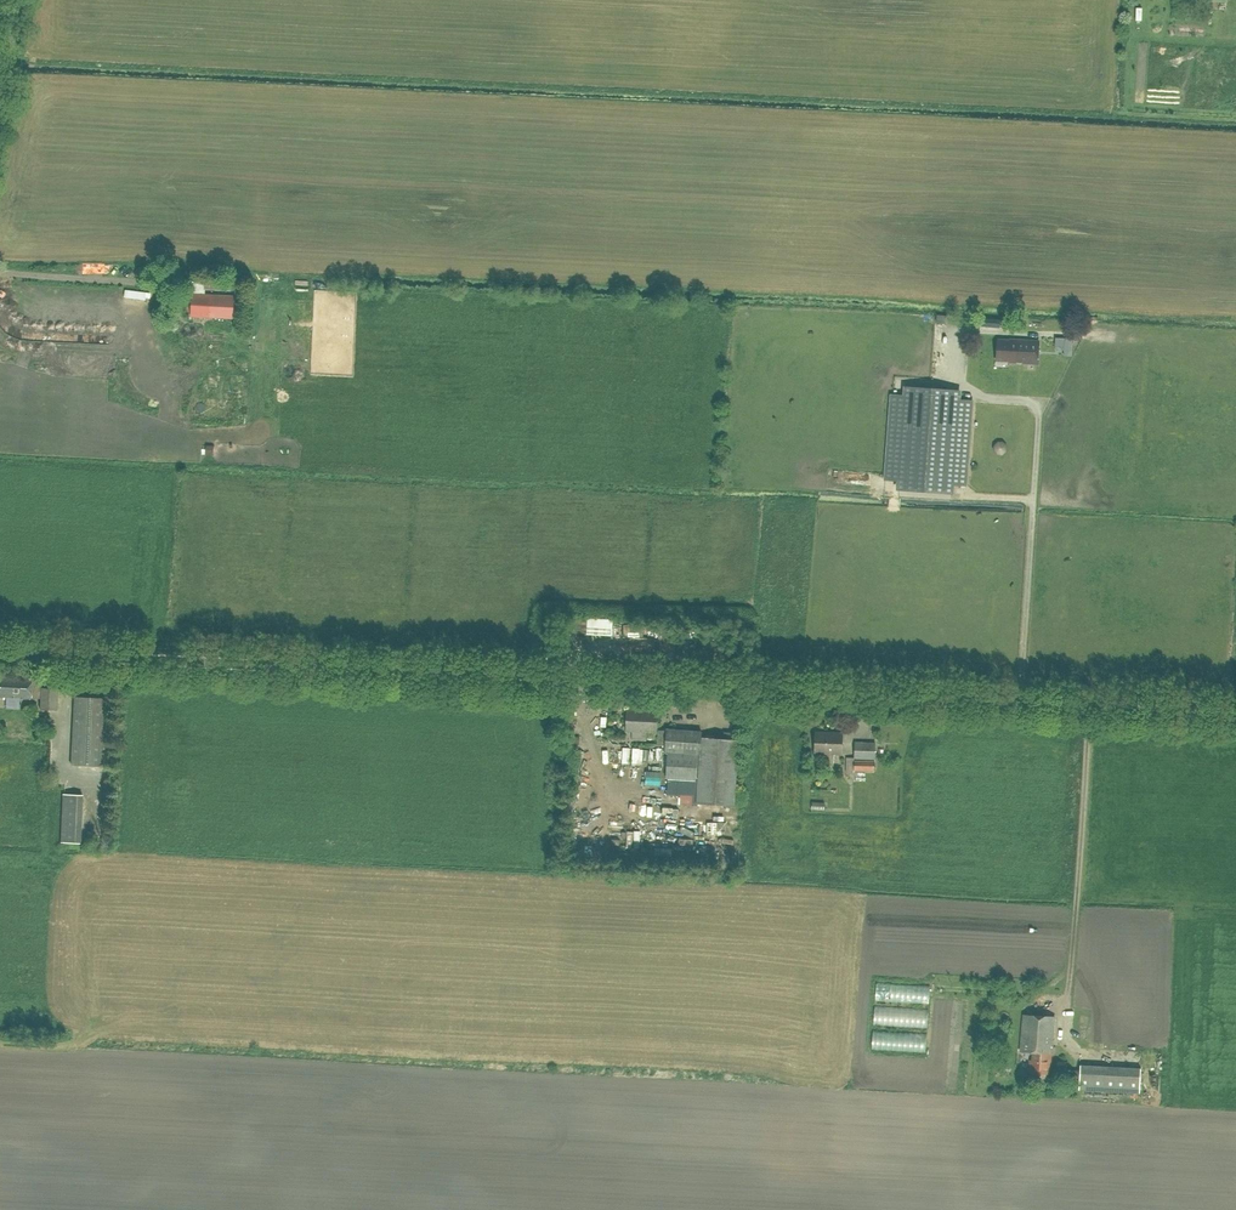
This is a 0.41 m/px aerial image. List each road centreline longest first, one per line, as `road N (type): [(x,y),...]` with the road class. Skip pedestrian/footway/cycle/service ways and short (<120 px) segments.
road 1 (unclassified): [(1235,716),(0,653)]
road 2 (track): [(0,271),(177,284)]

